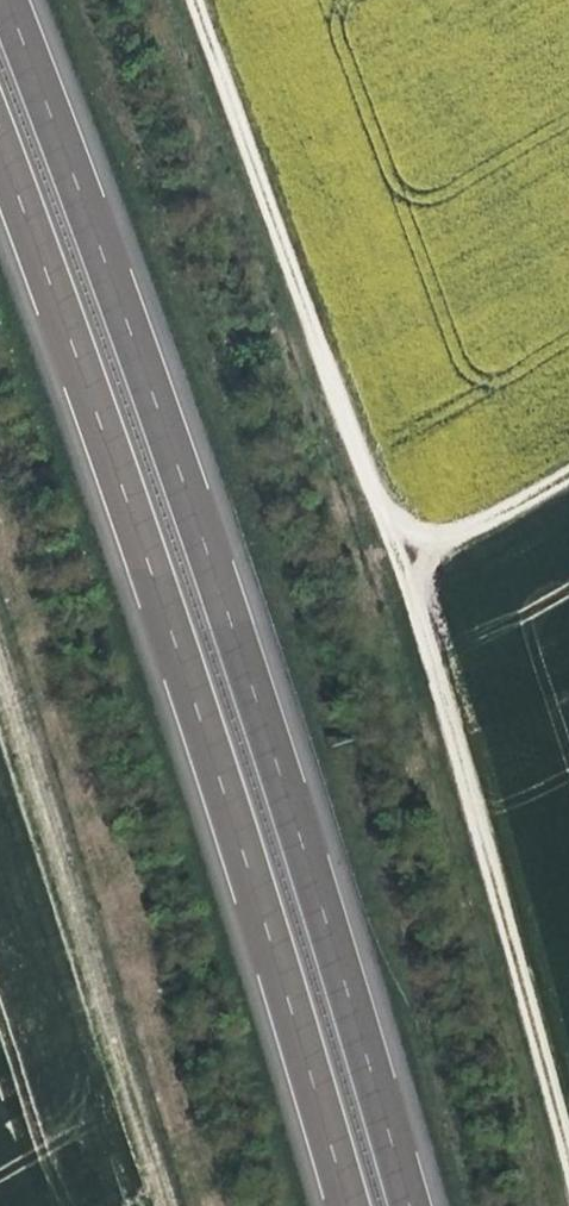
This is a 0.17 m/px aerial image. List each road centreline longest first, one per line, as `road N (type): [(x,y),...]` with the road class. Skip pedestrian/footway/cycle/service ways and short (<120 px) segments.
road 1 (motorway): [(414,1205),(318,887),(175,459),(4,0)]
road 2 (track): [(568,1097),(444,667),(209,0)]
road 3 (motorway): [(0,141),(114,458),(353,1205)]
road 4 (track): [(161,1205),(0,679)]
road 5 (track): [(568,463),(406,556)]

